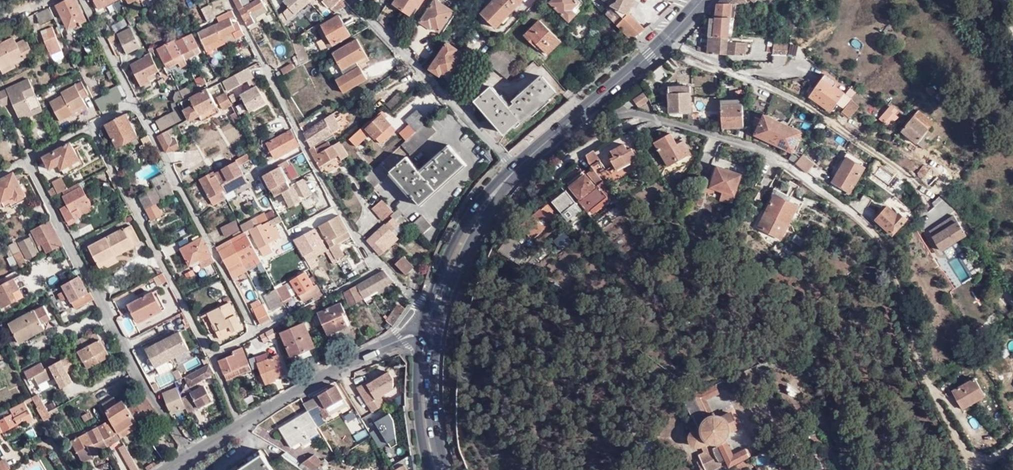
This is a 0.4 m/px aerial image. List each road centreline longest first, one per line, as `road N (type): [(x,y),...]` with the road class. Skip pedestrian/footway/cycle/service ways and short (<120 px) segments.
road 1 (residential): [(190,455),(131,364),(27,163)]
road 2 (residential): [(422,334),(273,402),(190,455)]
road 3 (secondary): [(517,168),(703,0)]
road 4 (residential): [(351,0),(517,168)]
road 5 (secondary): [(517,168),(462,229),(422,334)]
road 6 (secondary): [(434,333),(471,238),(517,168)]
road 7 (secondary): [(444,469),(431,396),(434,333)]
road 8 (secondary): [(422,334),(419,413),(430,469)]

